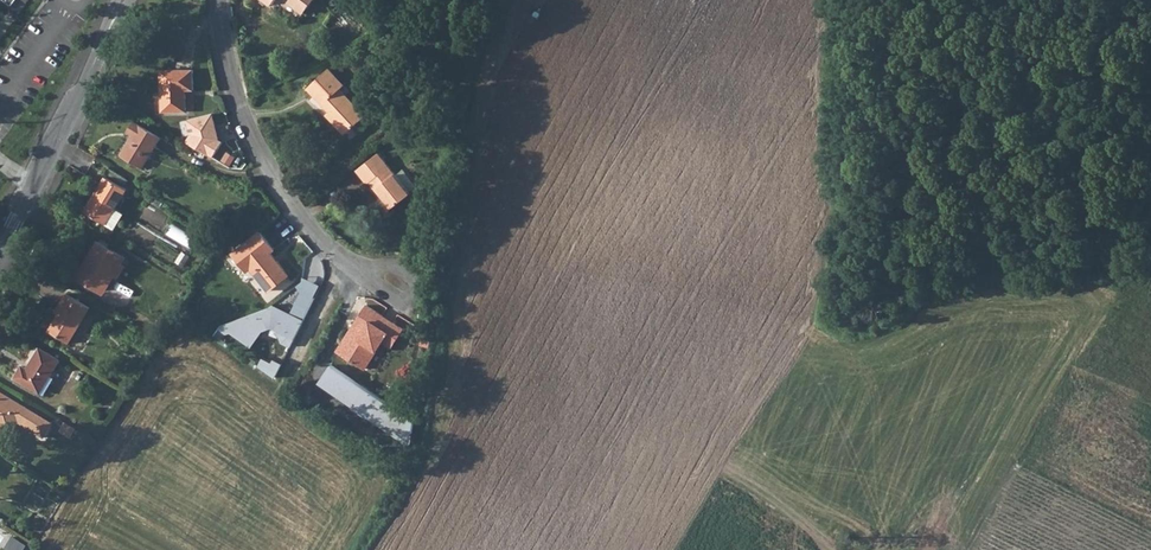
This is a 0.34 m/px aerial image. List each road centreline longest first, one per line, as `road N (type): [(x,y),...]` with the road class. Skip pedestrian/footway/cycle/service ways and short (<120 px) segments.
road 1 (track): [(968,549),(1110,304),(1150,265)]
road 2 (residential): [(217,0),(237,104),(267,168),(319,239),(362,273)]
road 3 (tertiary): [(123,0),(0,248)]
road 4 (residential): [(362,273),(390,297),(407,306),(415,301),(415,277),(377,268)]

